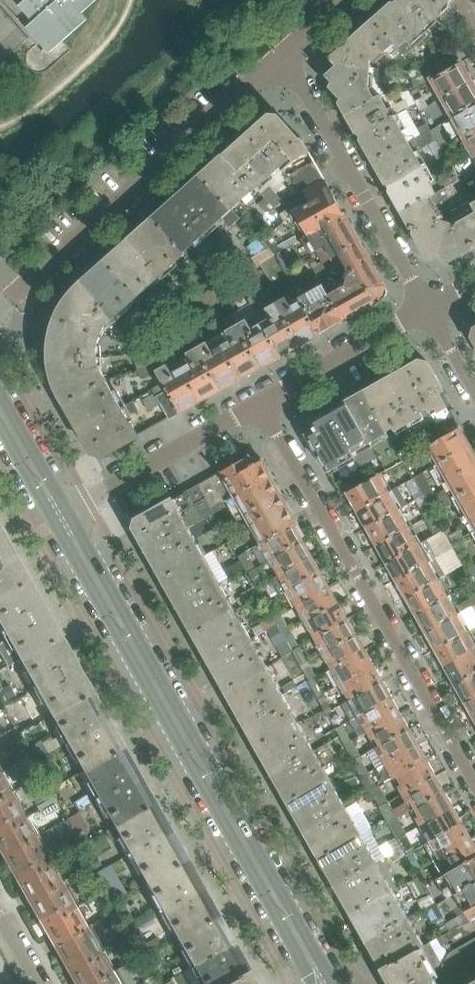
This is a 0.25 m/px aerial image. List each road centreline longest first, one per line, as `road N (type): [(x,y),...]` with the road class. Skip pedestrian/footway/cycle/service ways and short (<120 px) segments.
road 1 (secondary): [(334,983),(70,516)]
road 2 (secondary): [(55,525),(312,983)]
road 3 (residential): [(260,403),(474,783)]
road 4 (residential): [(0,307),(283,53)]
road 5 (residential): [(283,53),(427,308)]
road 6 (residential): [(260,403),(87,500)]
road 7 (residential): [(427,308),(260,403)]
road 8 (secondary): [(70,516),(0,392)]

